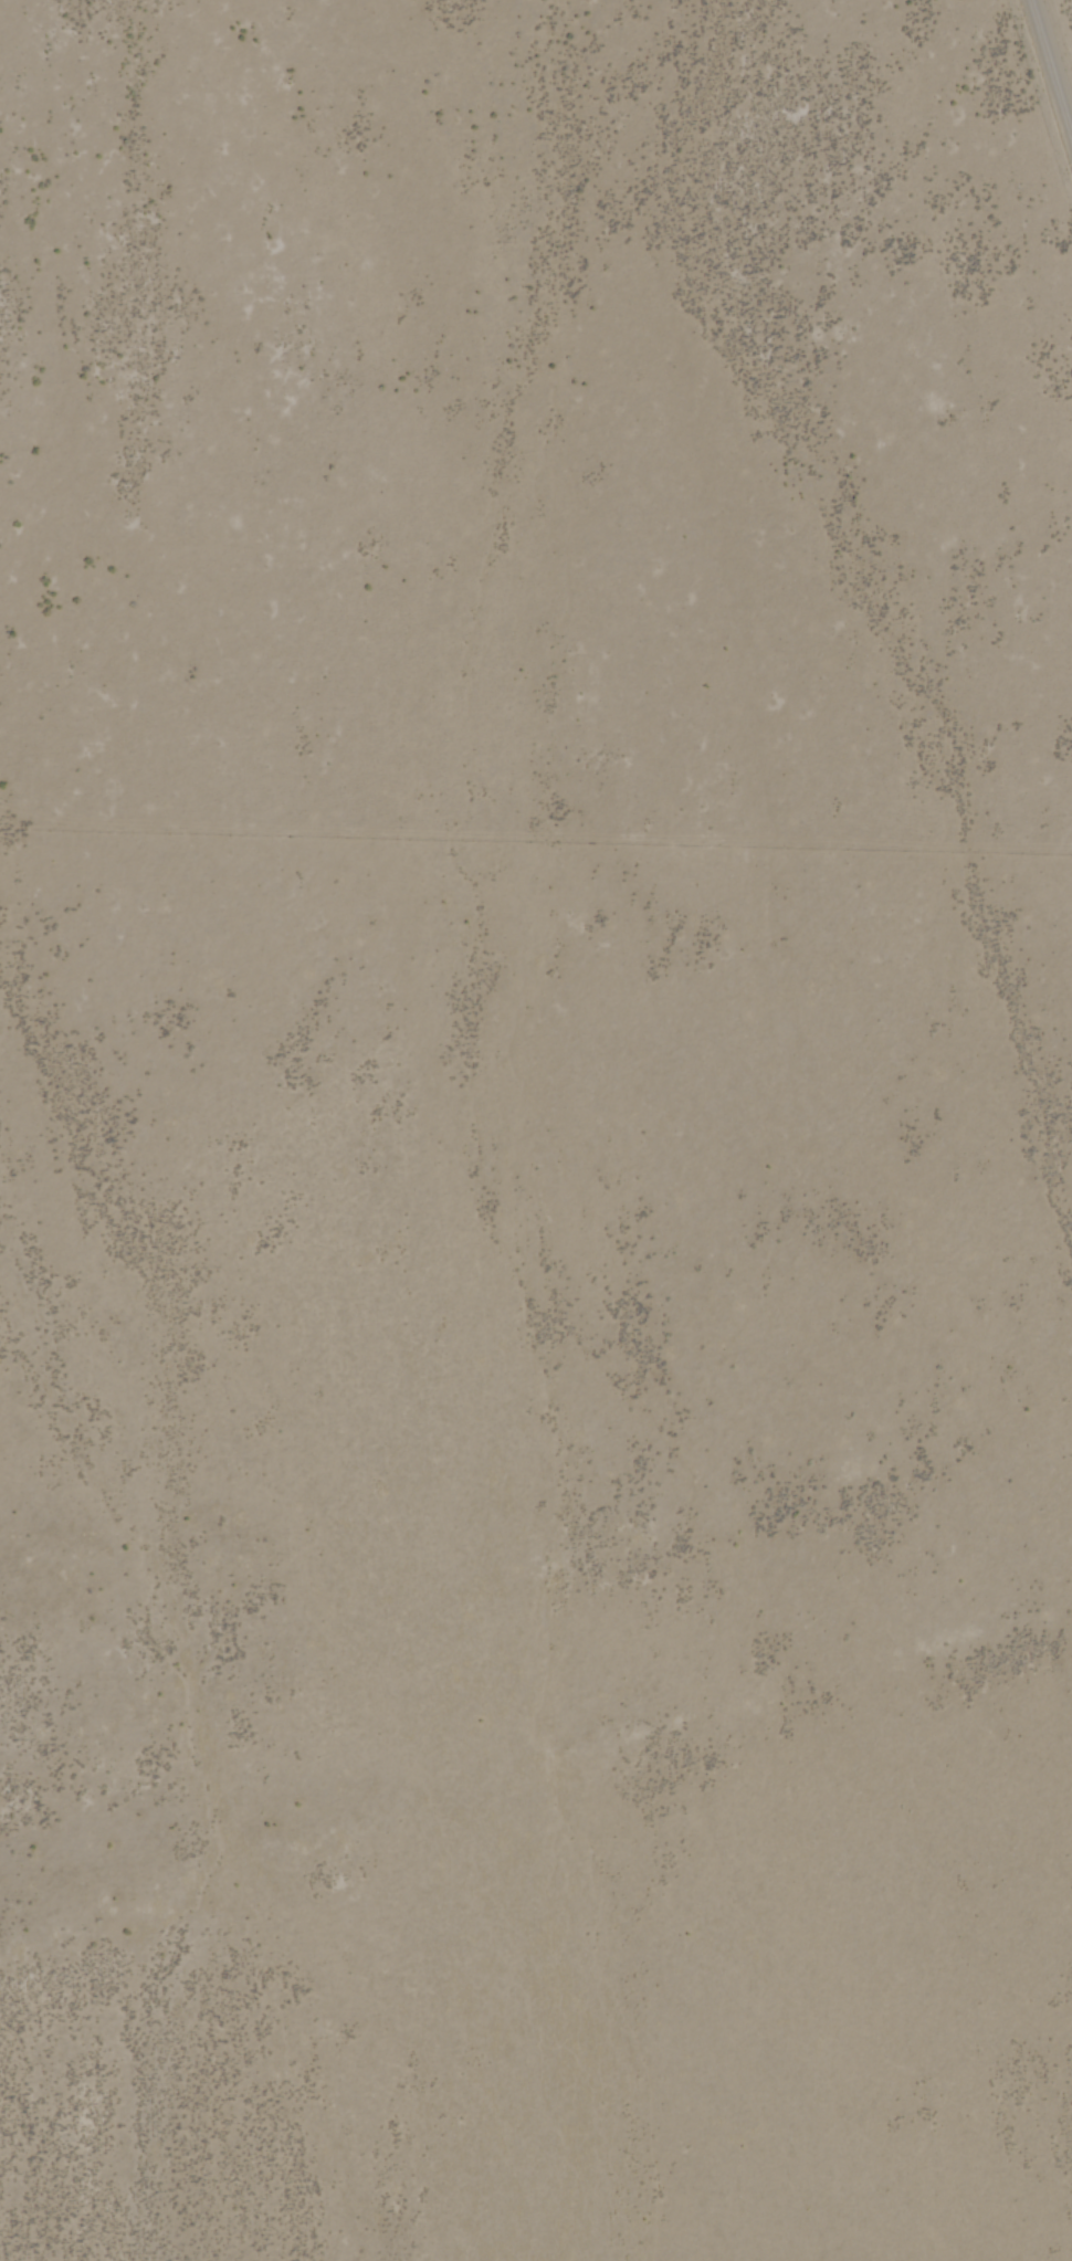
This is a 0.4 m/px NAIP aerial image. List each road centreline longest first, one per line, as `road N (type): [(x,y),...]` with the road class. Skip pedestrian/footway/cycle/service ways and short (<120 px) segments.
road 1 (residential): [(1071,133),(1032,0)]

